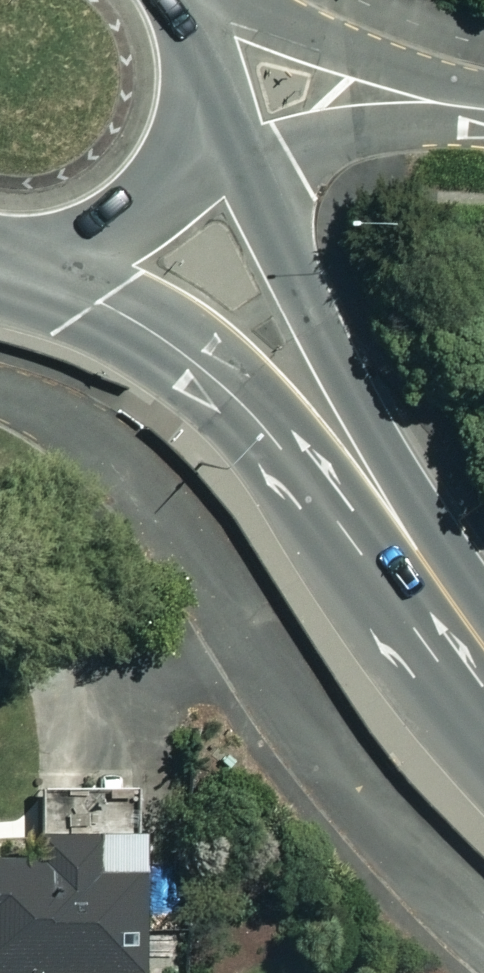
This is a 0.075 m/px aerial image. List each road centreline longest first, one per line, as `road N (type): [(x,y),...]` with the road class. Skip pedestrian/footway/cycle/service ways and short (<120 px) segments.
road 1 (residential): [(0,393),(53,415),(159,502),(319,746),(386,829),(483,925)]
road 2 (secondary): [(483,650),(202,370),(121,305),(31,263)]
road 3 (secondary): [(190,148),(238,193),(297,287),(483,647)]
road 4 (residential): [(483,106),(372,121),(287,148),(191,147)]
road 5 (residential): [(209,0),(483,103)]
road 6 (secondary): [(190,148),(164,192),(127,227),(81,252),(31,263)]
road 7 (secondary): [(190,0),(206,85),(191,147)]

